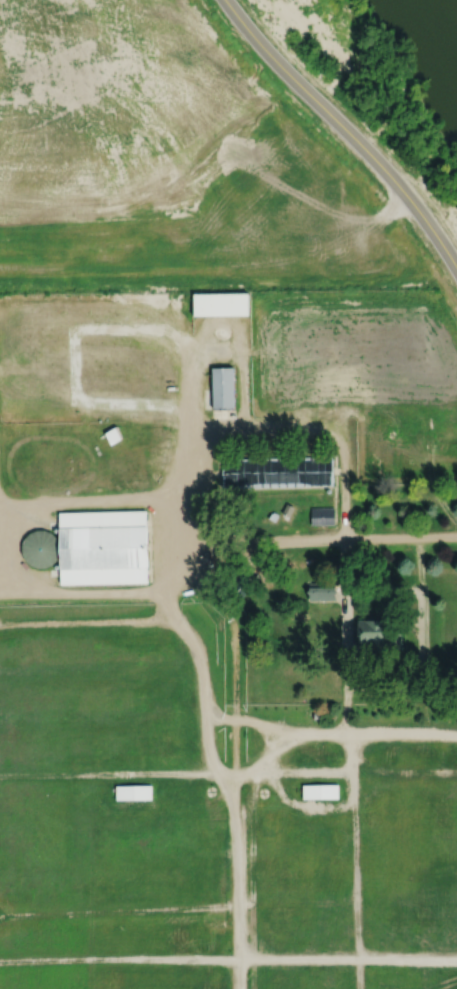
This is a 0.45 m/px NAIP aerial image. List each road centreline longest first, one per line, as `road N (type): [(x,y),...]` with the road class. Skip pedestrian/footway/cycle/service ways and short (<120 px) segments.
road 1 (tertiary): [(226,0),(386,170),(456,269)]

